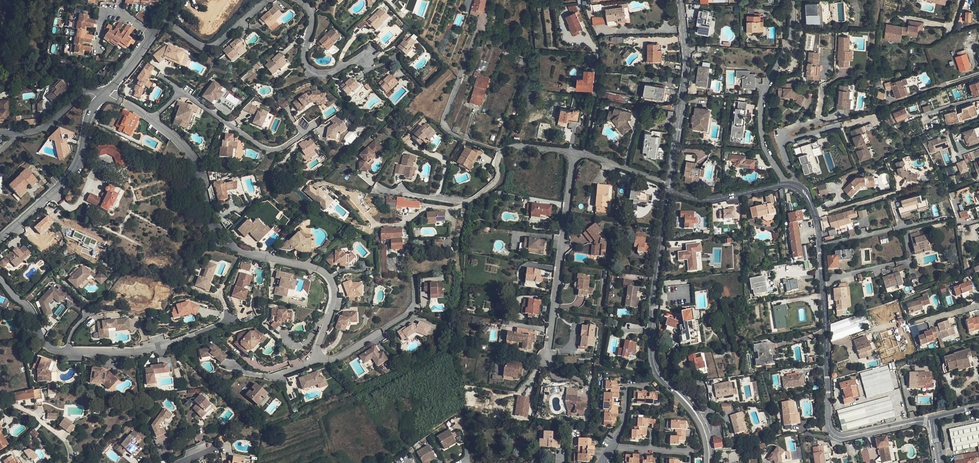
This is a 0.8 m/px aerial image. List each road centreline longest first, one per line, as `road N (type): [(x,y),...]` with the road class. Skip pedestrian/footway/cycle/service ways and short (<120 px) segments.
road 1 (residential): [(104,95),(190,152),(223,237),(240,251),(330,277),(334,299),(319,356)]
road 2 (residential): [(786,185),(802,191),(814,217),(830,432),(839,438),(934,421)]
road 3 (residential): [(709,462),(705,431),(654,365),(669,191)]
road 4 (residential): [(0,279),(57,350),(135,352),(227,317)]
road 5 (residential): [(372,186),(463,202),(498,181),(502,151),(573,154)]
road 6 (residential): [(573,154),(546,357)]
road 7 (residential): [(786,185),(764,147),(761,113),(792,35),(791,0)]
road 8 (residential): [(669,191),(686,76),(681,0)]
road 9 (residential): [(104,95),(72,173),(0,238)]
road 10 (residential): [(299,0),(313,15),(305,63),(329,73),(368,57)]
road 11 (residential): [(319,356),(332,360),(401,317),(414,300),(413,282)]
road 12 (residential): [(164,20),(204,48),(215,46),(268,0)]
road 13 (residential): [(669,191),(707,202),(786,185)]

